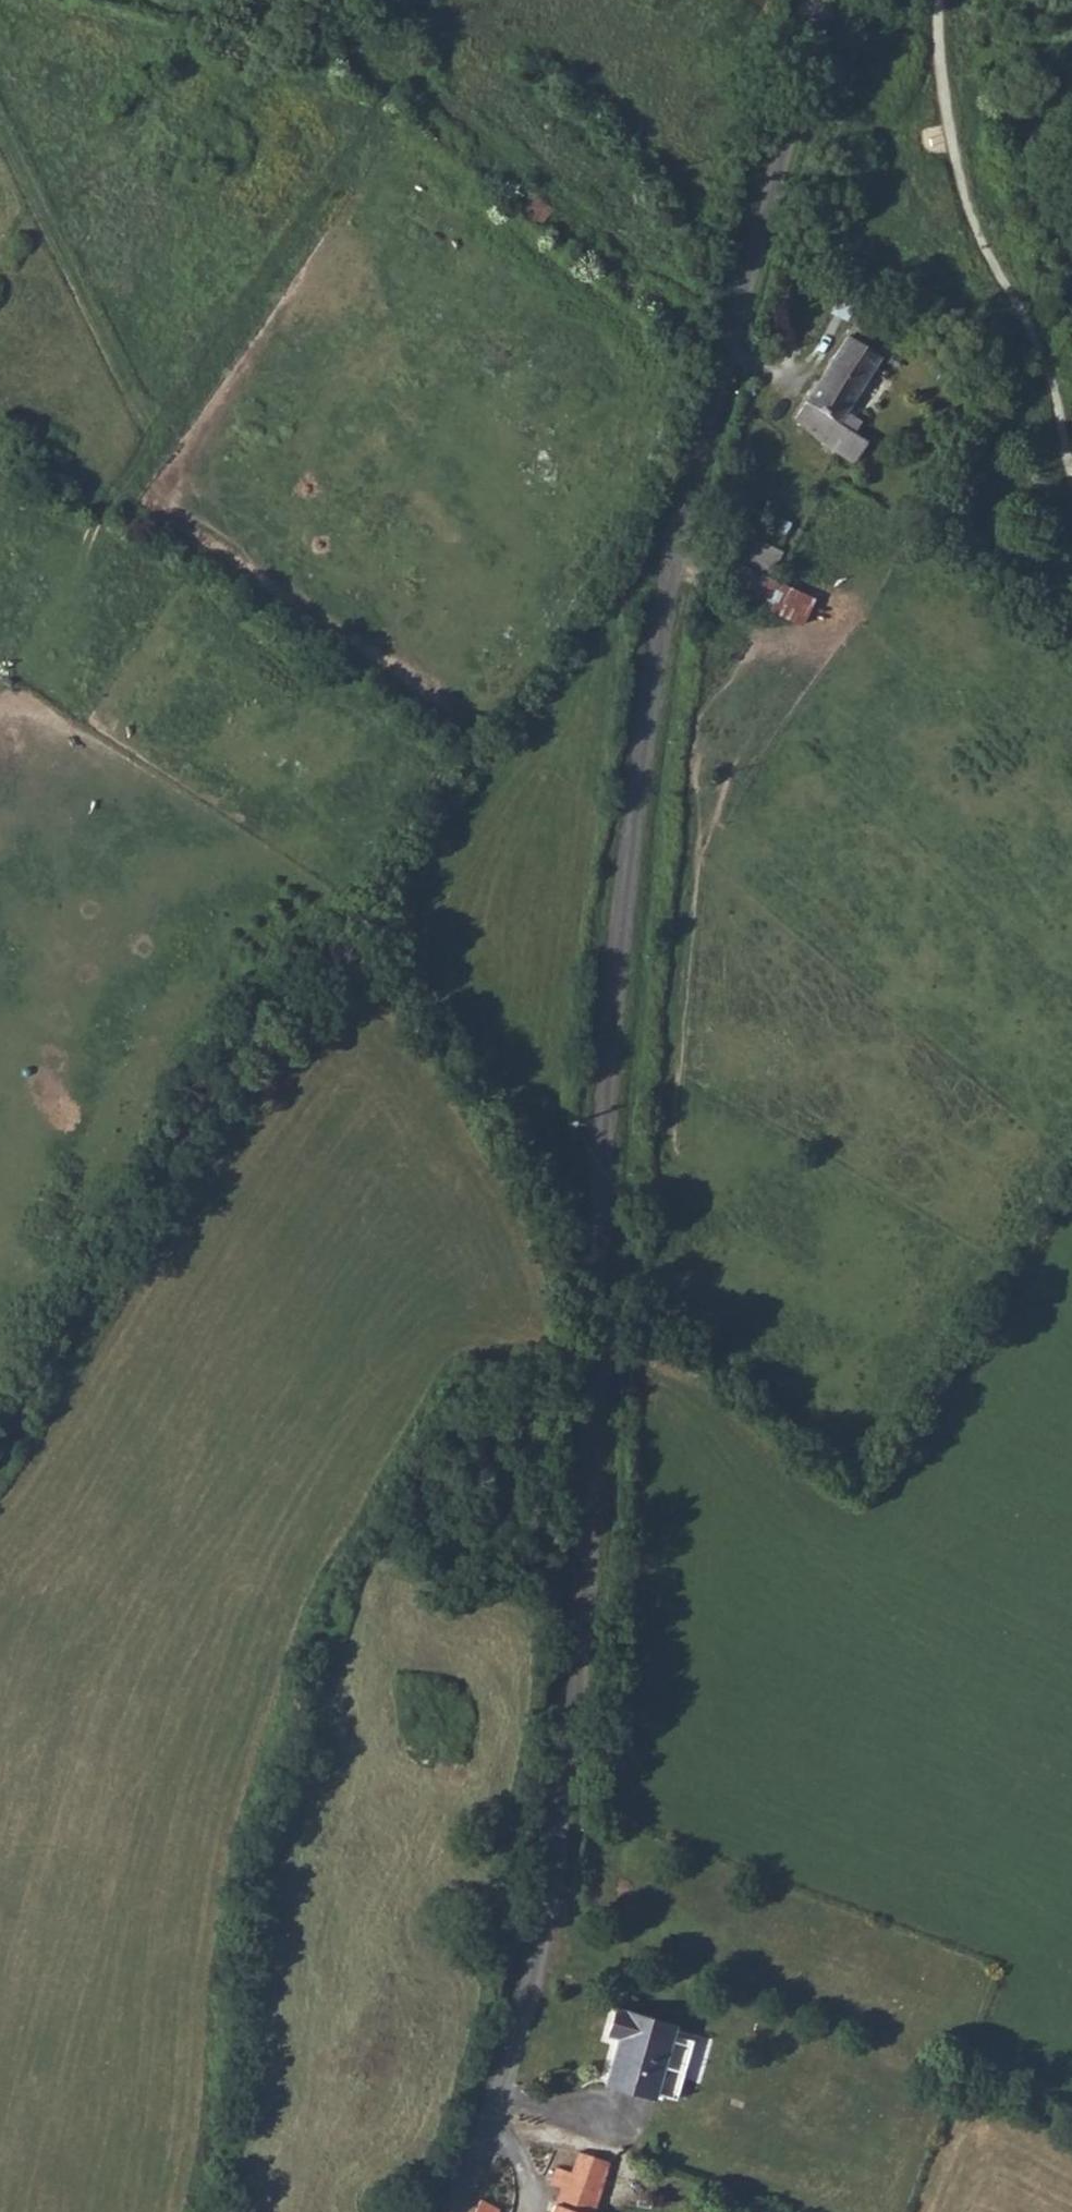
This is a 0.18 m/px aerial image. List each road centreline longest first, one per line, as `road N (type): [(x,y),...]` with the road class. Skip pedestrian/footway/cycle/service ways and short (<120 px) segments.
road 1 (unclassified): [(816,0),(661,623),(606,1099),(594,1501),(572,1782),(541,1957),(457,2211)]

